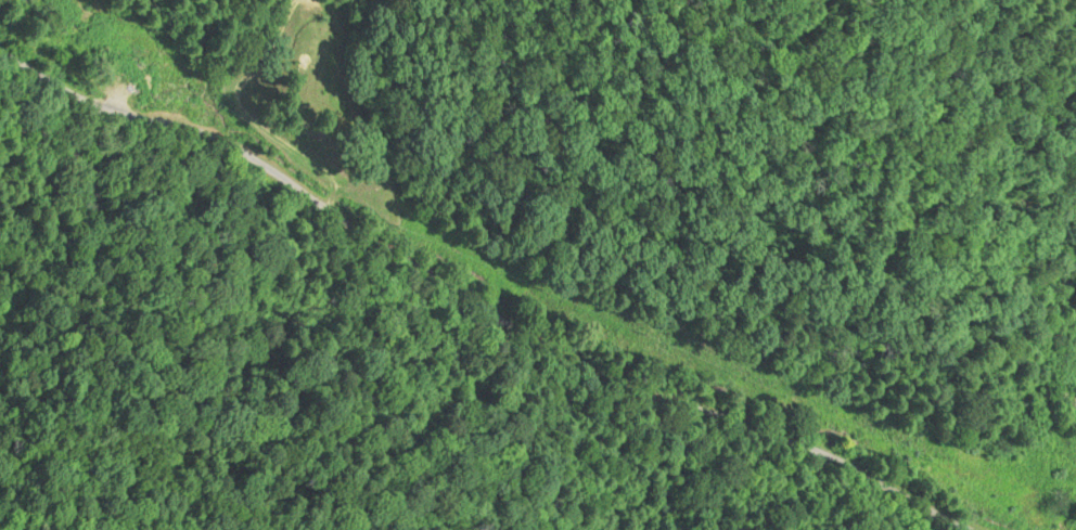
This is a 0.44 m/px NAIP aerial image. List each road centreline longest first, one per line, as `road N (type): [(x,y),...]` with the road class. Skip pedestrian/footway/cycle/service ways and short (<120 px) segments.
road 1 (residential): [(837,529),(613,440),(305,288),(294,215),(0,72)]

